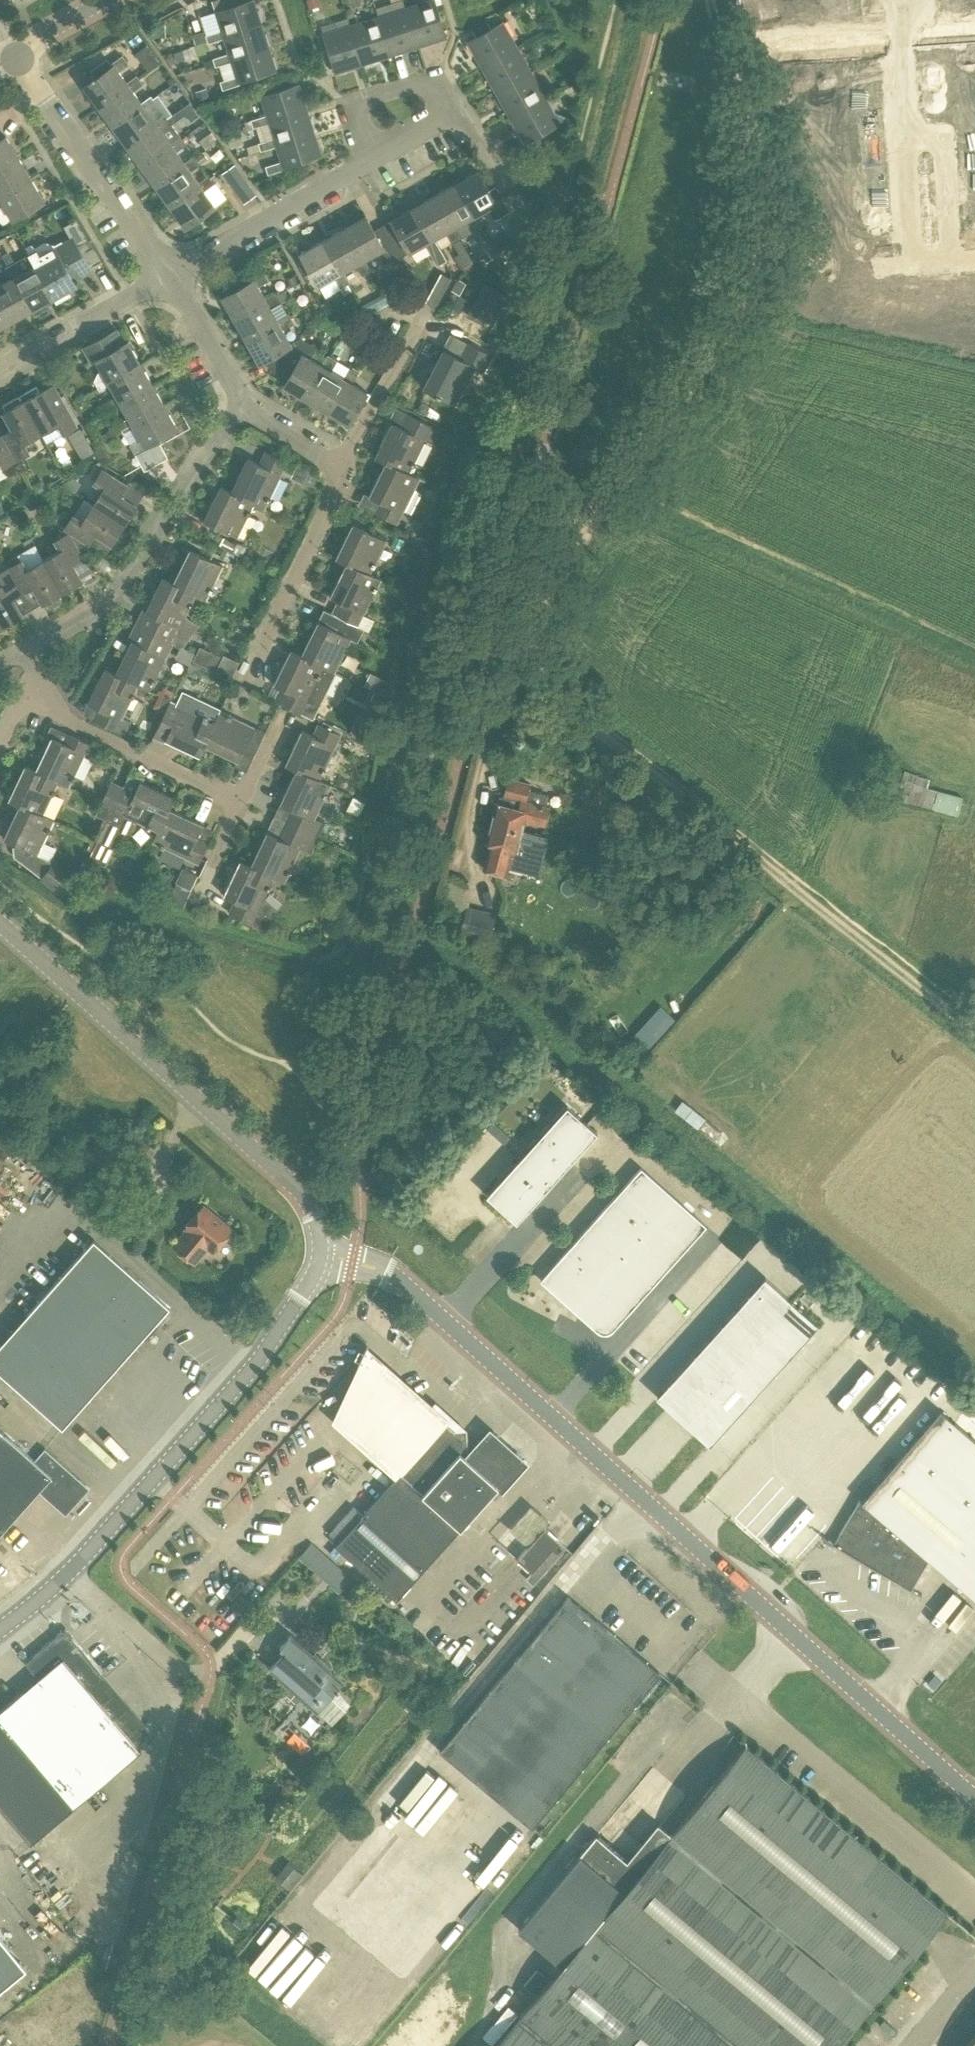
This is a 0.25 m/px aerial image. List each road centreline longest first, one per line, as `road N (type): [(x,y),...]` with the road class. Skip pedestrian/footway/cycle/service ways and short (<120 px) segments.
road 1 (tertiary): [(974,1800),(400,1282),(319,1257)]
road 2 (track): [(534,623),(545,588),(709,346),(753,241),(750,152),(711,0)]
road 3 (track): [(974,1032),(514,668),(534,623)]
road 4 (residential): [(0,1630),(74,1575),(239,1387),(276,1340),(319,1257)]
road 5 (tertiary): [(319,1257),(320,1229),(299,1192),(0,923)]
road 6 (residential): [(239,404),(108,605),(37,654)]
road 7 (residential): [(168,276),(13,55)]
road 8 (residential): [(920,249),(906,0)]
road 9 (residential): [(244,800),(26,692)]
road 10 (residential): [(168,276),(369,164)]
road 11 (residential): [(369,164),(452,119),(431,78),(351,104)]
road 12 (residential): [(257,671),(353,468)]
road 13 (residential): [(168,276),(0,370)]
road 14 (residential): [(353,468),(420,325)]
road 15 (residential): [(239,404),(168,276)]
road 16 (residential): [(353,468),(239,404)]

